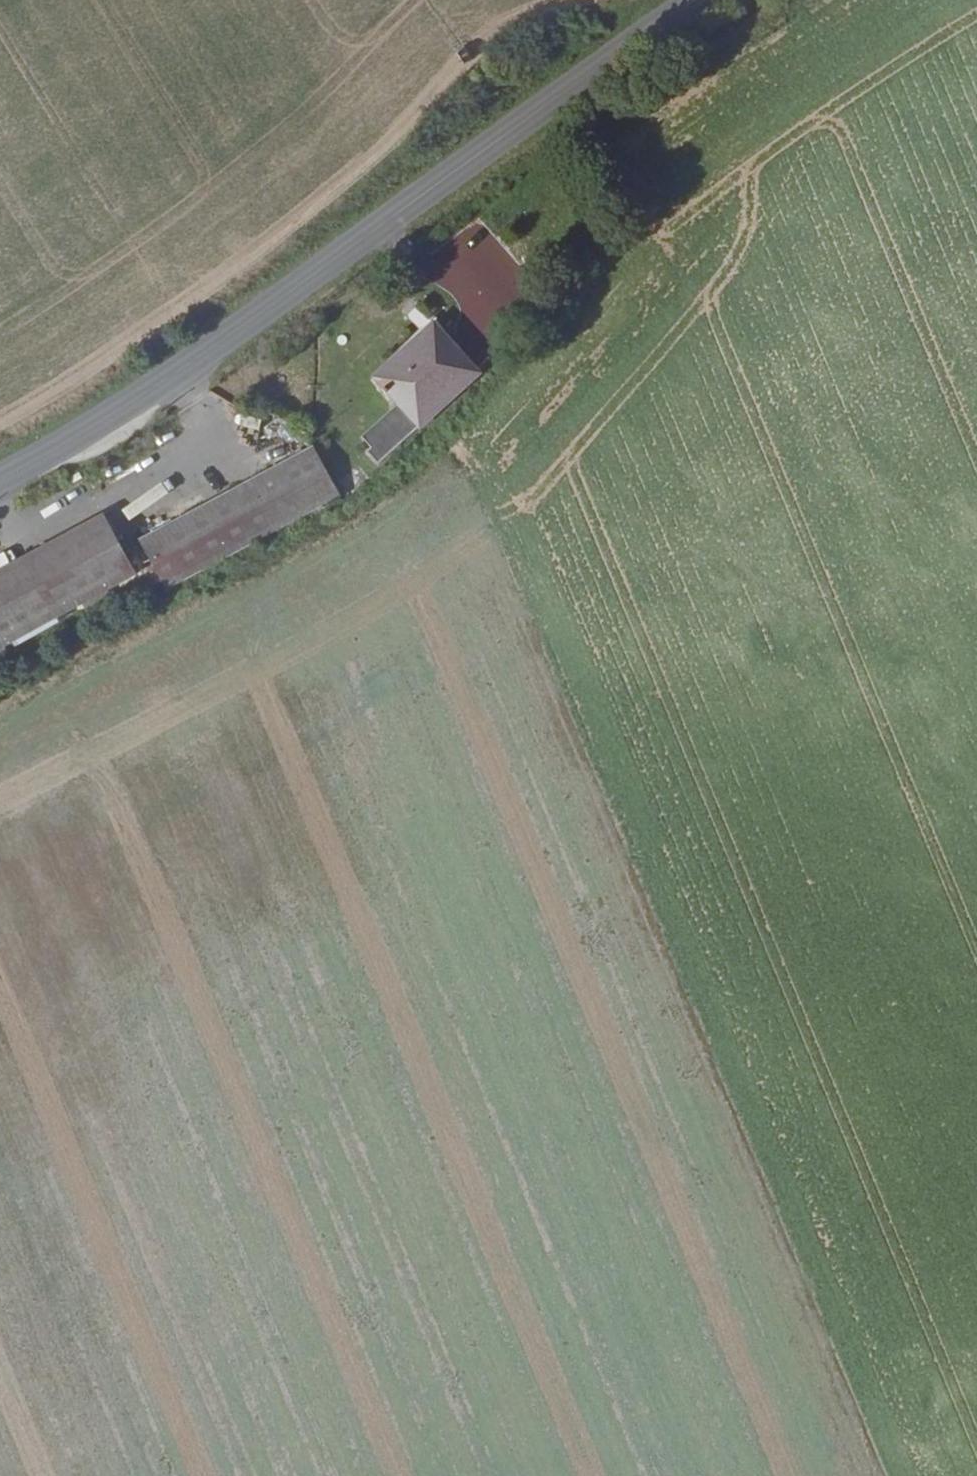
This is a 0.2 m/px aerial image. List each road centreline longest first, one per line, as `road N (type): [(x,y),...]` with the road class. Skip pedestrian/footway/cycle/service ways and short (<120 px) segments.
road 1 (tertiary): [(710,0),(120,405),(0,471)]

